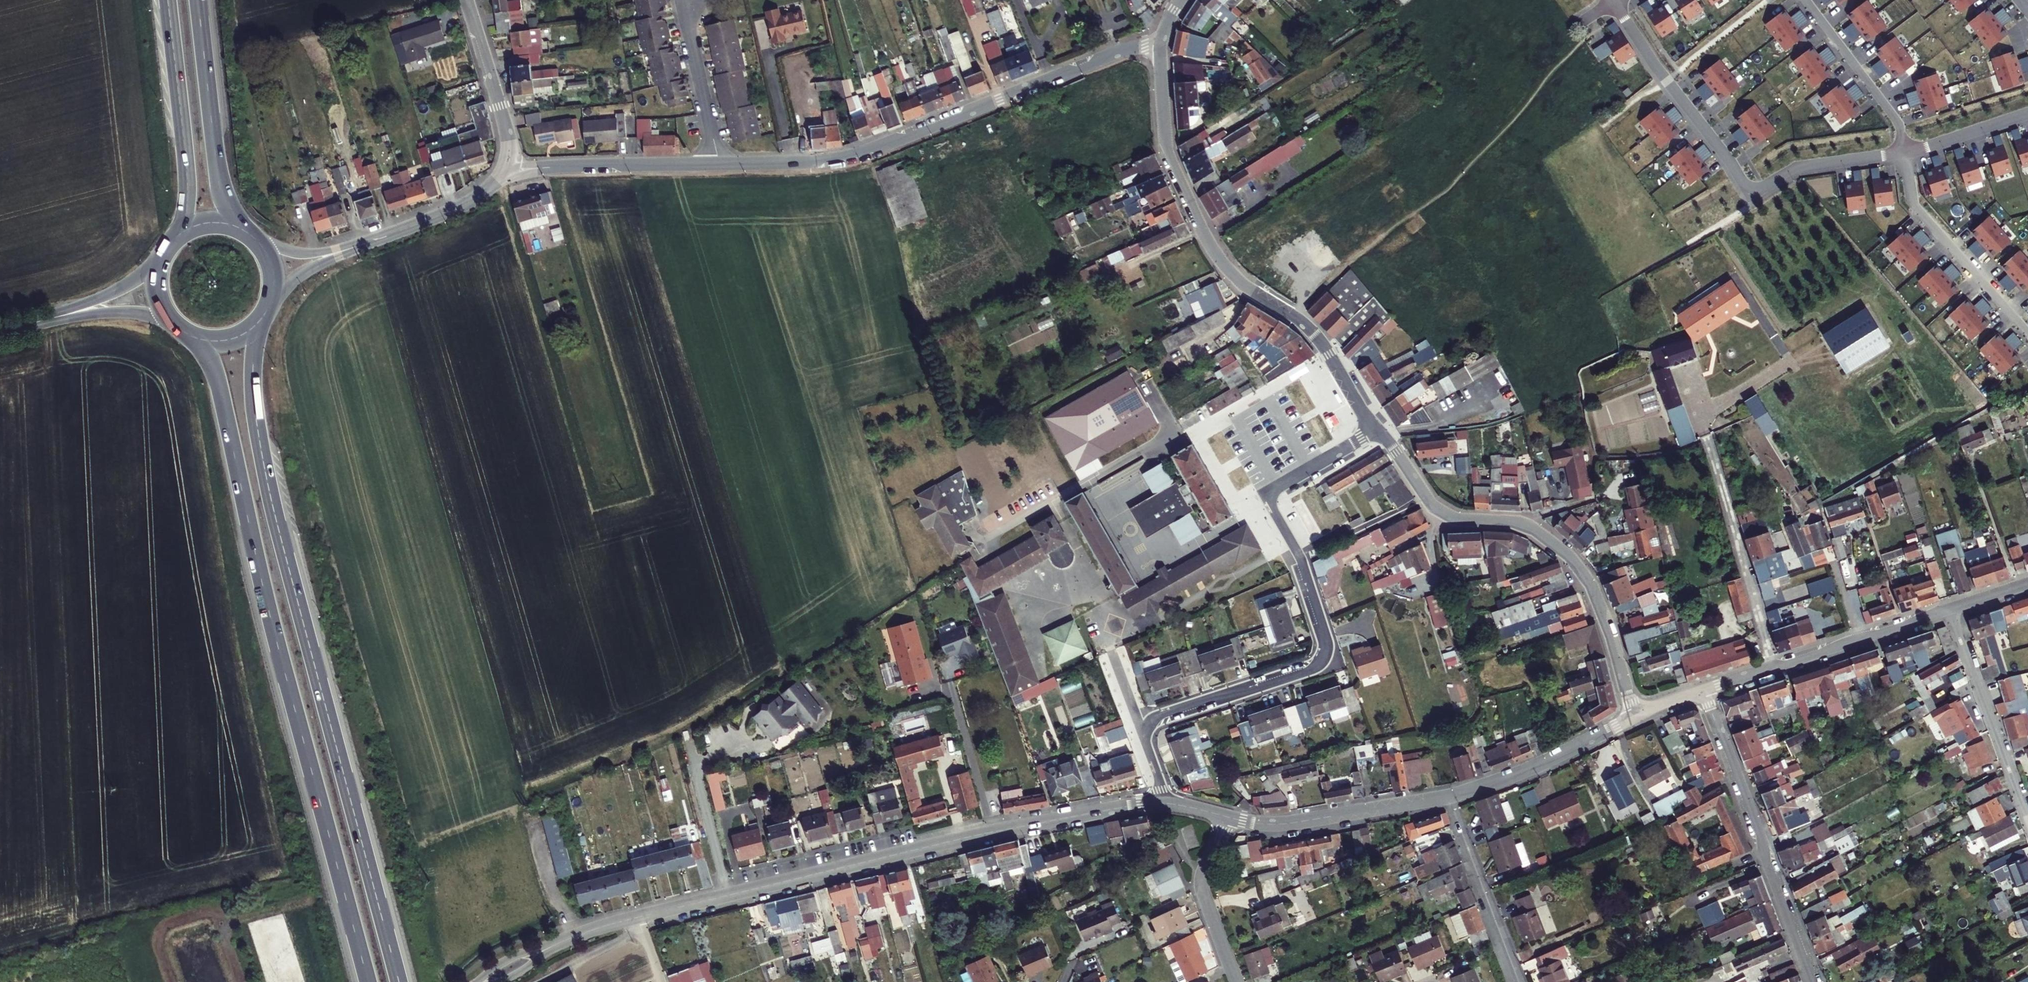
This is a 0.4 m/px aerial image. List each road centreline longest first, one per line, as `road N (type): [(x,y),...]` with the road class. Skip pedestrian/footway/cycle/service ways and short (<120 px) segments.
road 1 (trunk): [(400,981),(271,495),(254,394),(262,317)]
road 2 (trunk): [(188,334),(220,390),(368,981)]
road 3 (residential): [(1375,432),(1268,493),(1304,568),(1324,637),(1321,659),(1151,725),(1145,744),(1166,803)]
road 4 (tertiary): [(1161,45),(1168,150),(1212,247),(1241,283),(1322,342),(1375,432)]
road 5 (tertiary): [(729,894),(979,835),(1166,803)]
road 6 (tertiary): [(1375,432),(1439,511),(1522,524),(1572,559),(1595,595),(1633,717)]
road 7 (residential): [(1614,2),(1749,194),(1804,167),(1904,152)]
road 8 (residential): [(1161,45),(1124,51),(857,155),(792,163)]
road 9 (residential): [(1677,371),(1727,494),(1773,668)]
road 10 (residential): [(1704,690),(1814,981)]
road 11 (trunk): [(248,234),(217,177),(198,0)]
road 12 (trunk): [(168,0),(187,178),(176,239)]
road 13 (residential): [(1949,610),(2027,821)]
road 14 (residential): [(1904,152),(1914,205),(2027,333)]
road 15 (tertiary): [(1228,817),(1289,823),(1449,796)]
road 16 (residential): [(720,164),(507,167)]
road 17 (tertiary): [(1449,796),(1529,769),(1633,717)]
road 18 (residential): [(1449,796),(1518,981)]
road 19 (residential): [(1773,668),(1949,610)]
road 20 (residential): [(1805,0),(1895,119),(1904,152)]
road 21 (residential): [(1228,817),(1201,886),(1236,981)]
road 22 (tertiary): [(466,0),(509,142),(507,167)]
road 23 (tertiary): [(507,167),(464,206),(357,247)]
road 24 (residential): [(720,164),(684,0)]
road 25 (residential): [(729,894),(689,743)]
road 26 (residential): [(760,24),(792,163)]
road 27 (tertiary): [(42,321),(129,312),(179,327)]
road 28 (tertiary): [(163,257),(113,293),(42,321)]
road 29 (residential): [(1904,152),(2027,113)]
road 30 (residential): [(534,822),(555,890),(582,934)]

